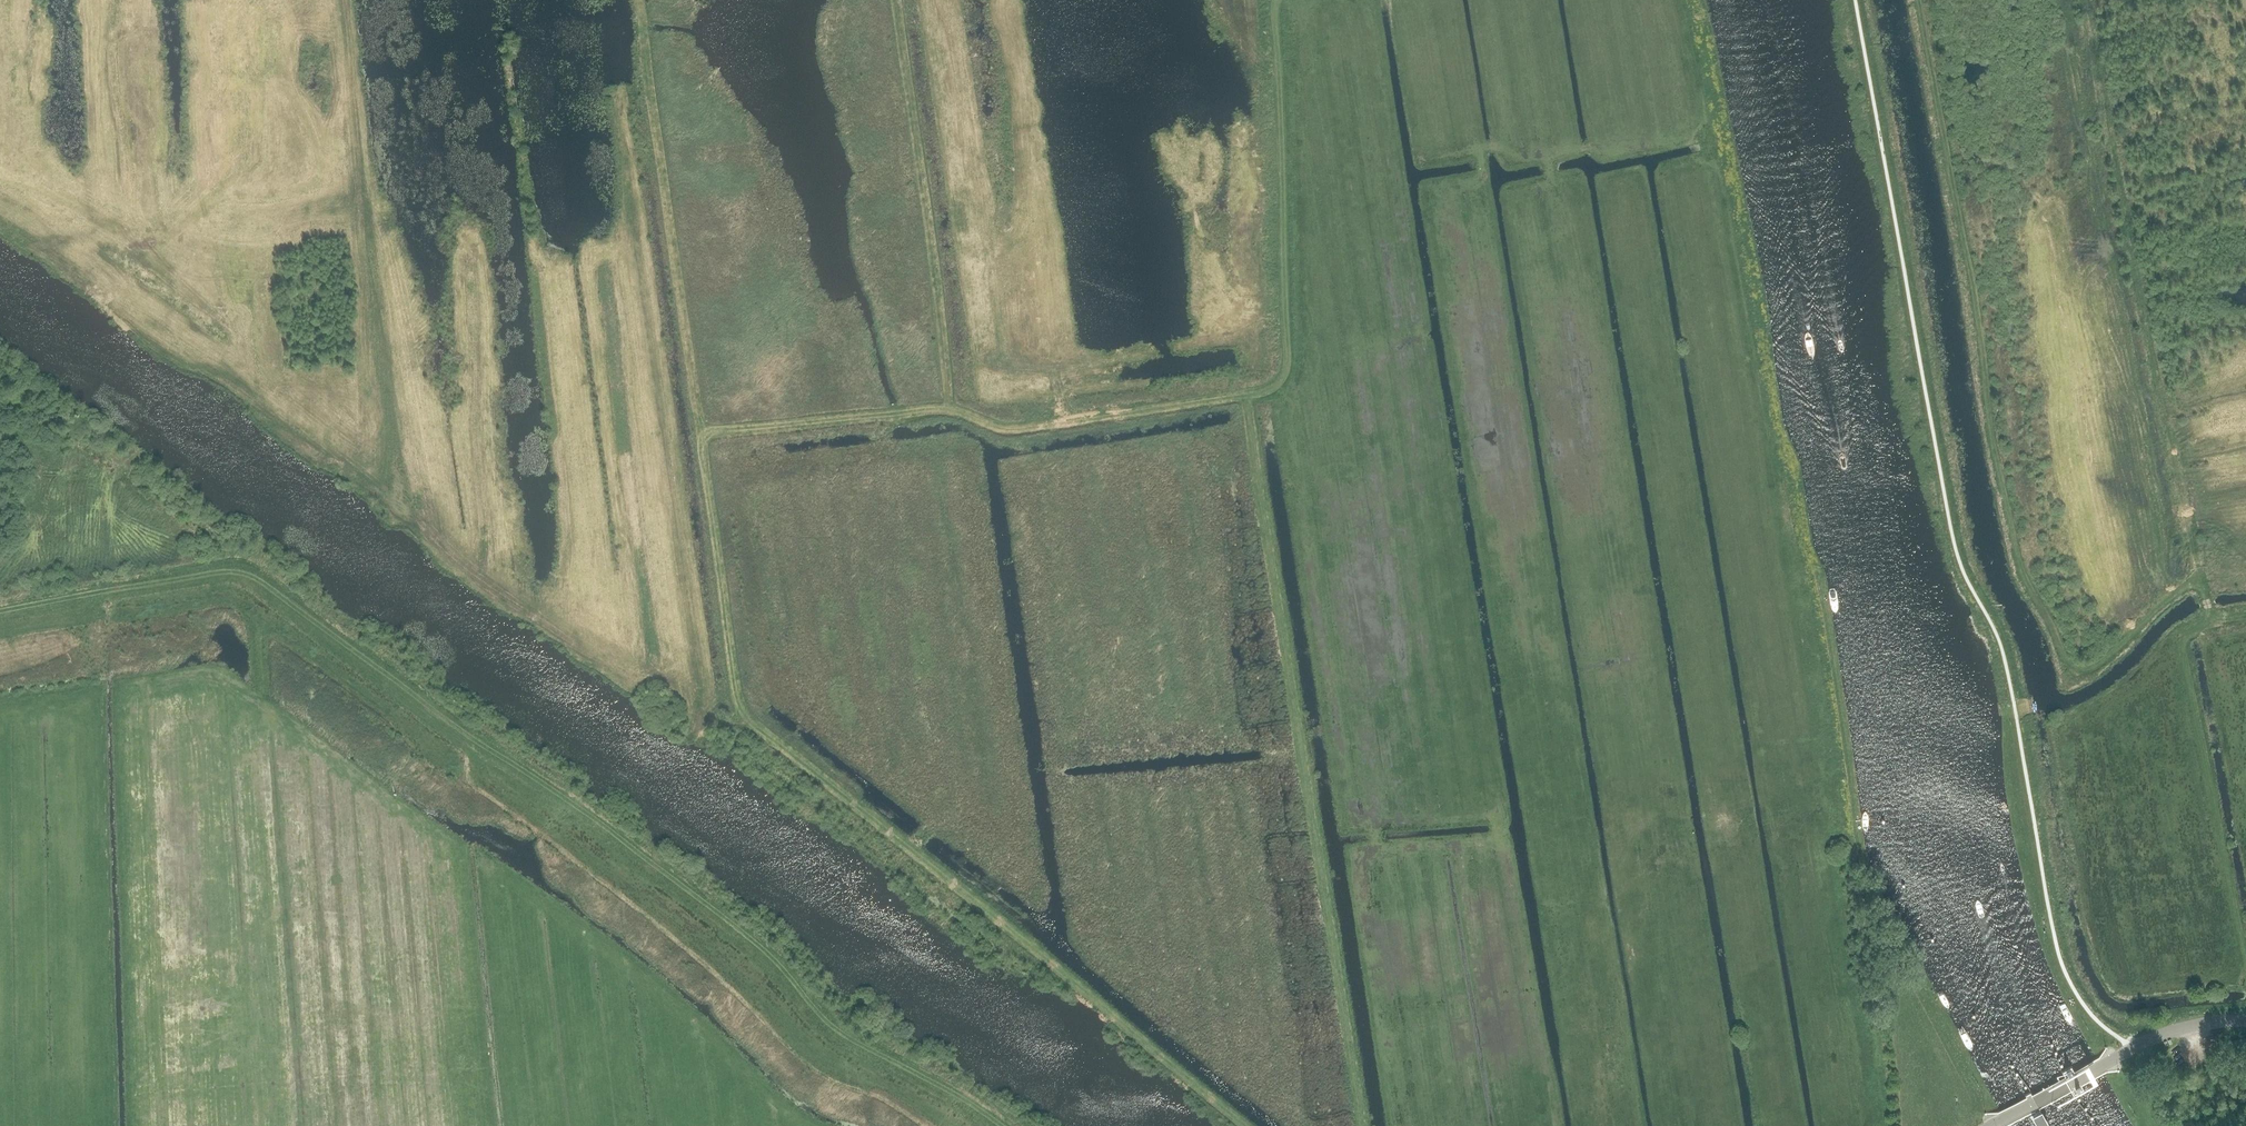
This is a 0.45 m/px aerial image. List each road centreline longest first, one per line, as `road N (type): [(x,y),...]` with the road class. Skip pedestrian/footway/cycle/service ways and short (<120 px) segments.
road 1 (track): [(2198,584),(2084,0)]
road 2 (track): [(2245,964),(2180,643),(2208,617),(2198,584)]
road 3 (unclassified): [(1991,1125),(2150,1040),(2196,1025),(2245,1021)]

